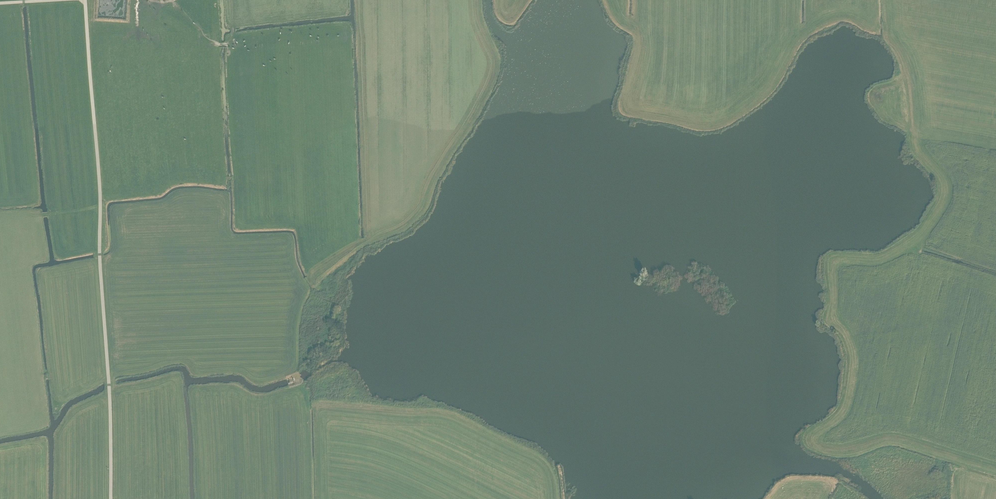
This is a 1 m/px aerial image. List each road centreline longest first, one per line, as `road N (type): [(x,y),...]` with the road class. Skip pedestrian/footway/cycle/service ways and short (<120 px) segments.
road 1 (unclassified): [(111,498),(85,0)]

